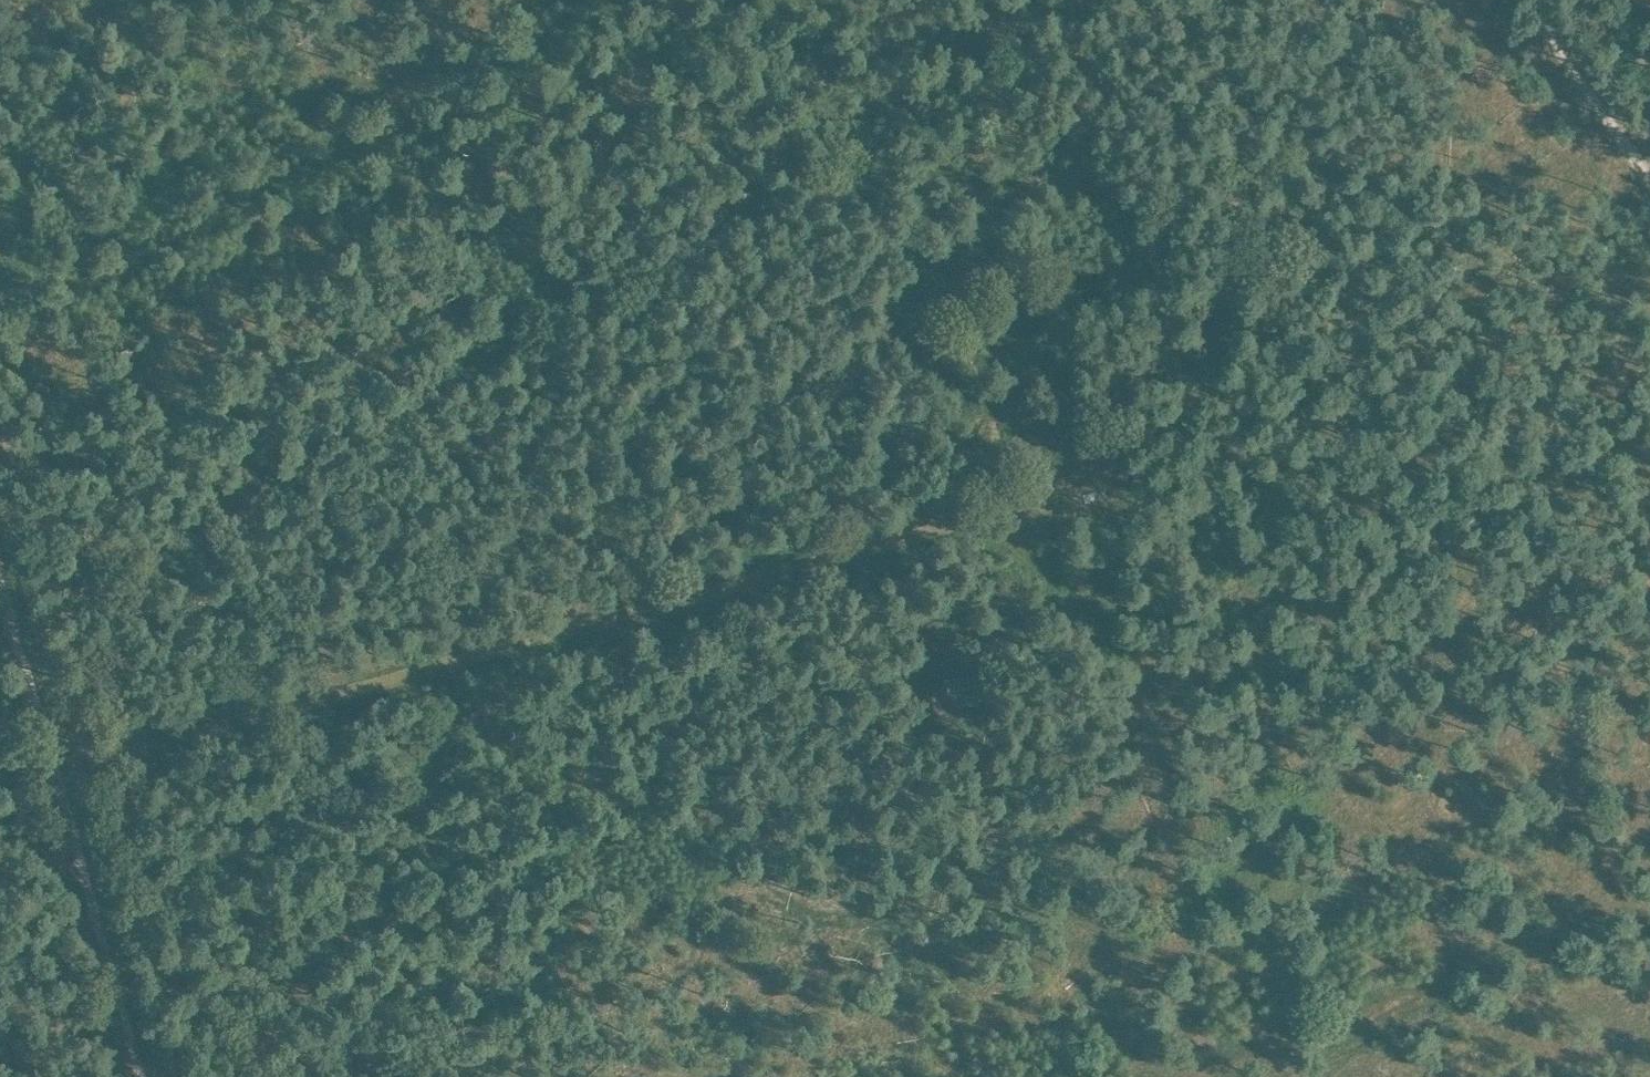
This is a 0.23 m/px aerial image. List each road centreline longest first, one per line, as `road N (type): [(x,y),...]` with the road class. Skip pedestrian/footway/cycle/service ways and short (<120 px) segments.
road 1 (track): [(143,1076),(0,567)]
road 2 (track): [(1535,0),(1649,172)]

